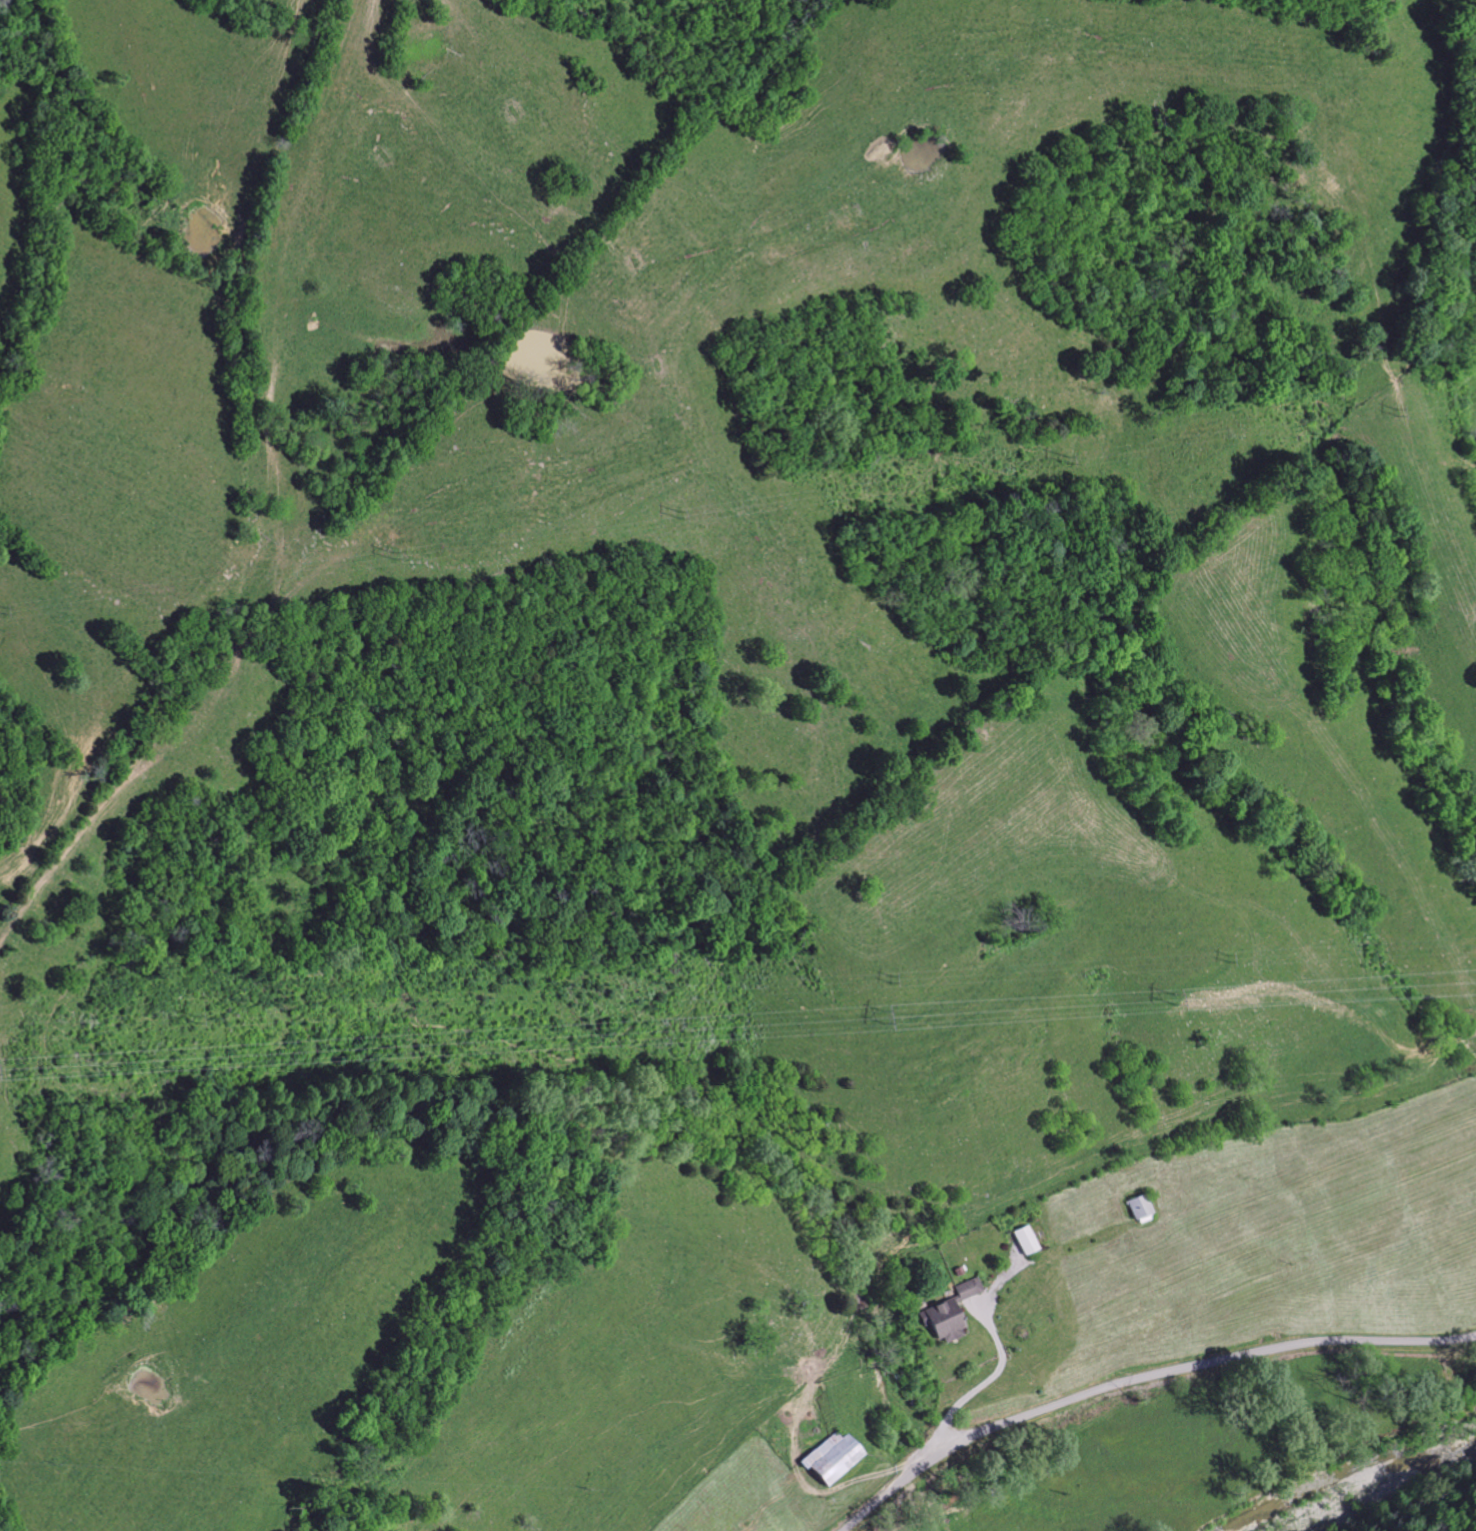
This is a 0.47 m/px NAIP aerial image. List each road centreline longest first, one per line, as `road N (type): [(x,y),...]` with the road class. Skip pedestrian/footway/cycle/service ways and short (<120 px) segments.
road 1 (residential): [(1475,1335),(1296,1345),(1108,1390),(965,1443),(847,1530)]

